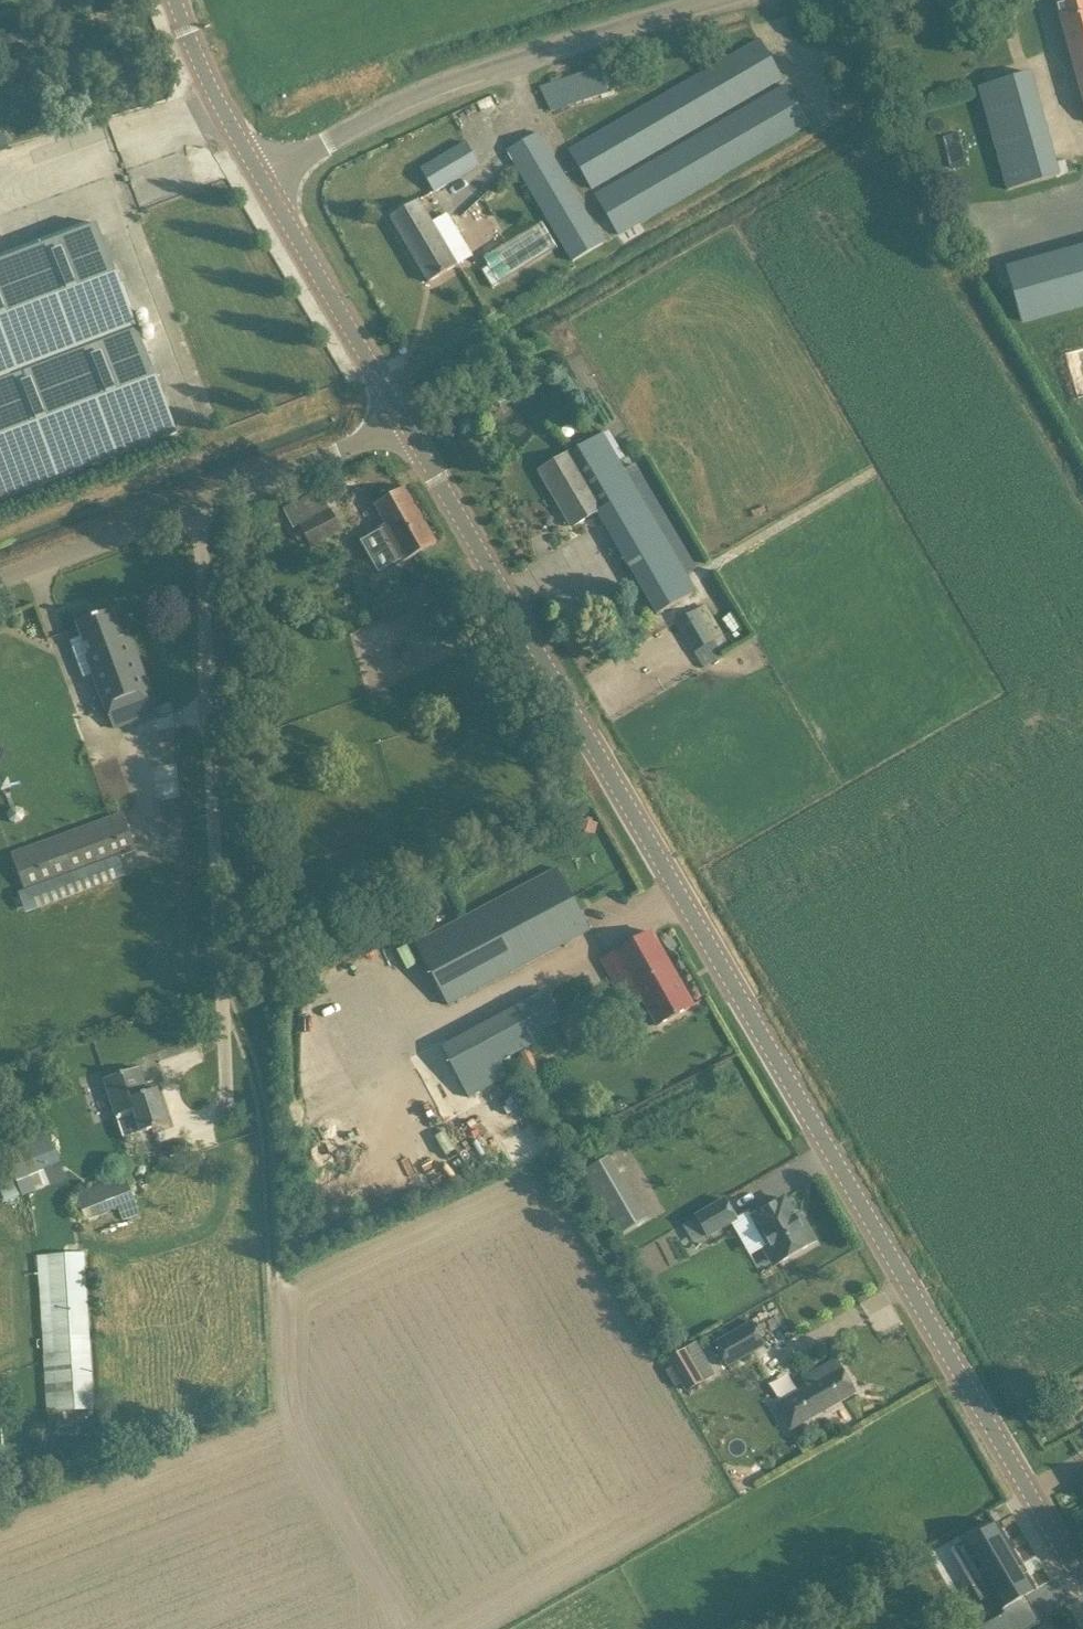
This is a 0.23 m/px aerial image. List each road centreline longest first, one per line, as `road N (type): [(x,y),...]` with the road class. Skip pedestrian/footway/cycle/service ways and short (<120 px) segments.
road 1 (tertiary): [(1082,1582),(402,416)]
road 2 (track): [(201,504),(226,1113)]
road 3 (unclassified): [(265,181),(399,102),(468,74),(711,0)]
road 4 (unclassified): [(0,579),(333,455),(402,416)]
road 5 (tertiary): [(402,416),(265,181)]
road 6 (tertiary): [(265,181),(177,0)]

